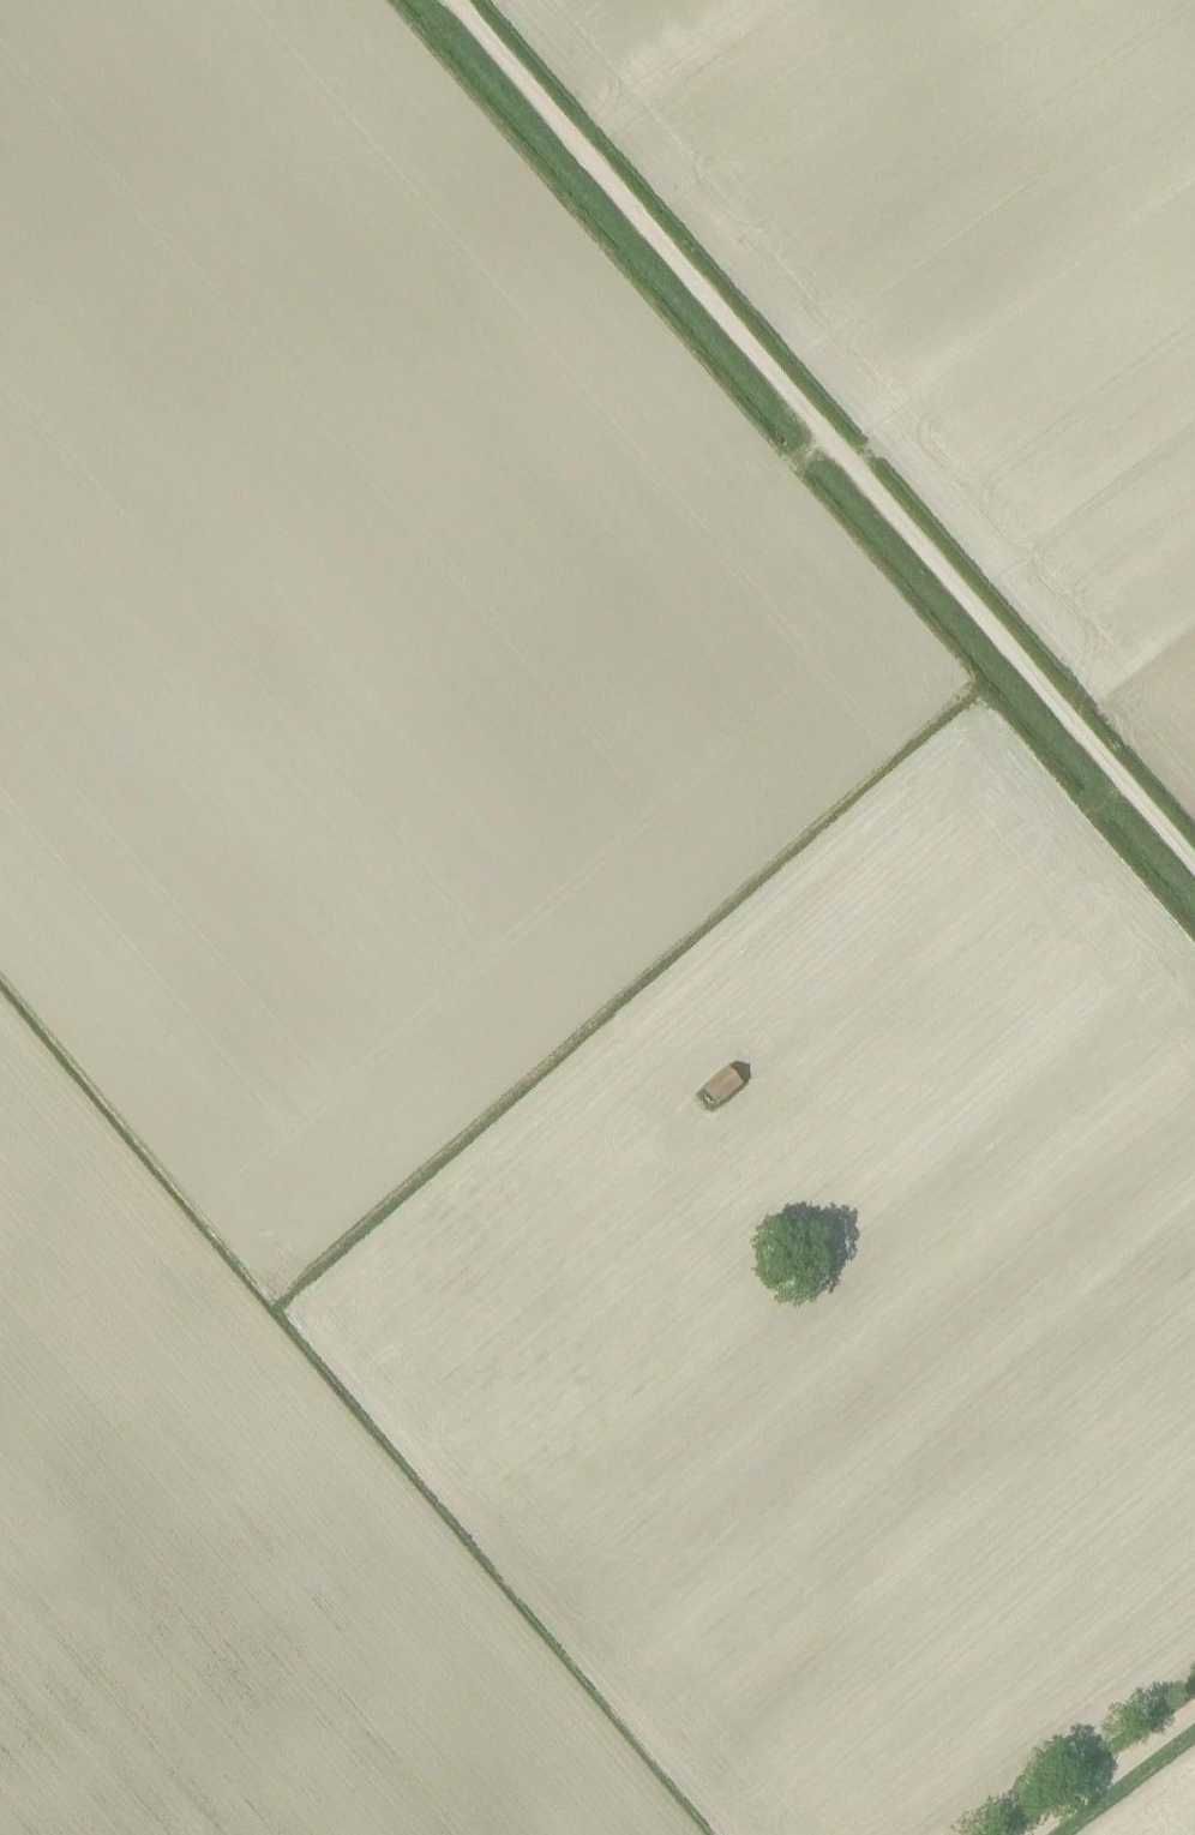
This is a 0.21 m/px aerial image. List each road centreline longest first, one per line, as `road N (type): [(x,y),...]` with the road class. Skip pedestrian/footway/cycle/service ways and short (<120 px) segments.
road 1 (track): [(452,0),(1194,862)]
road 2 (track): [(1026,1834),(1194,1708)]

